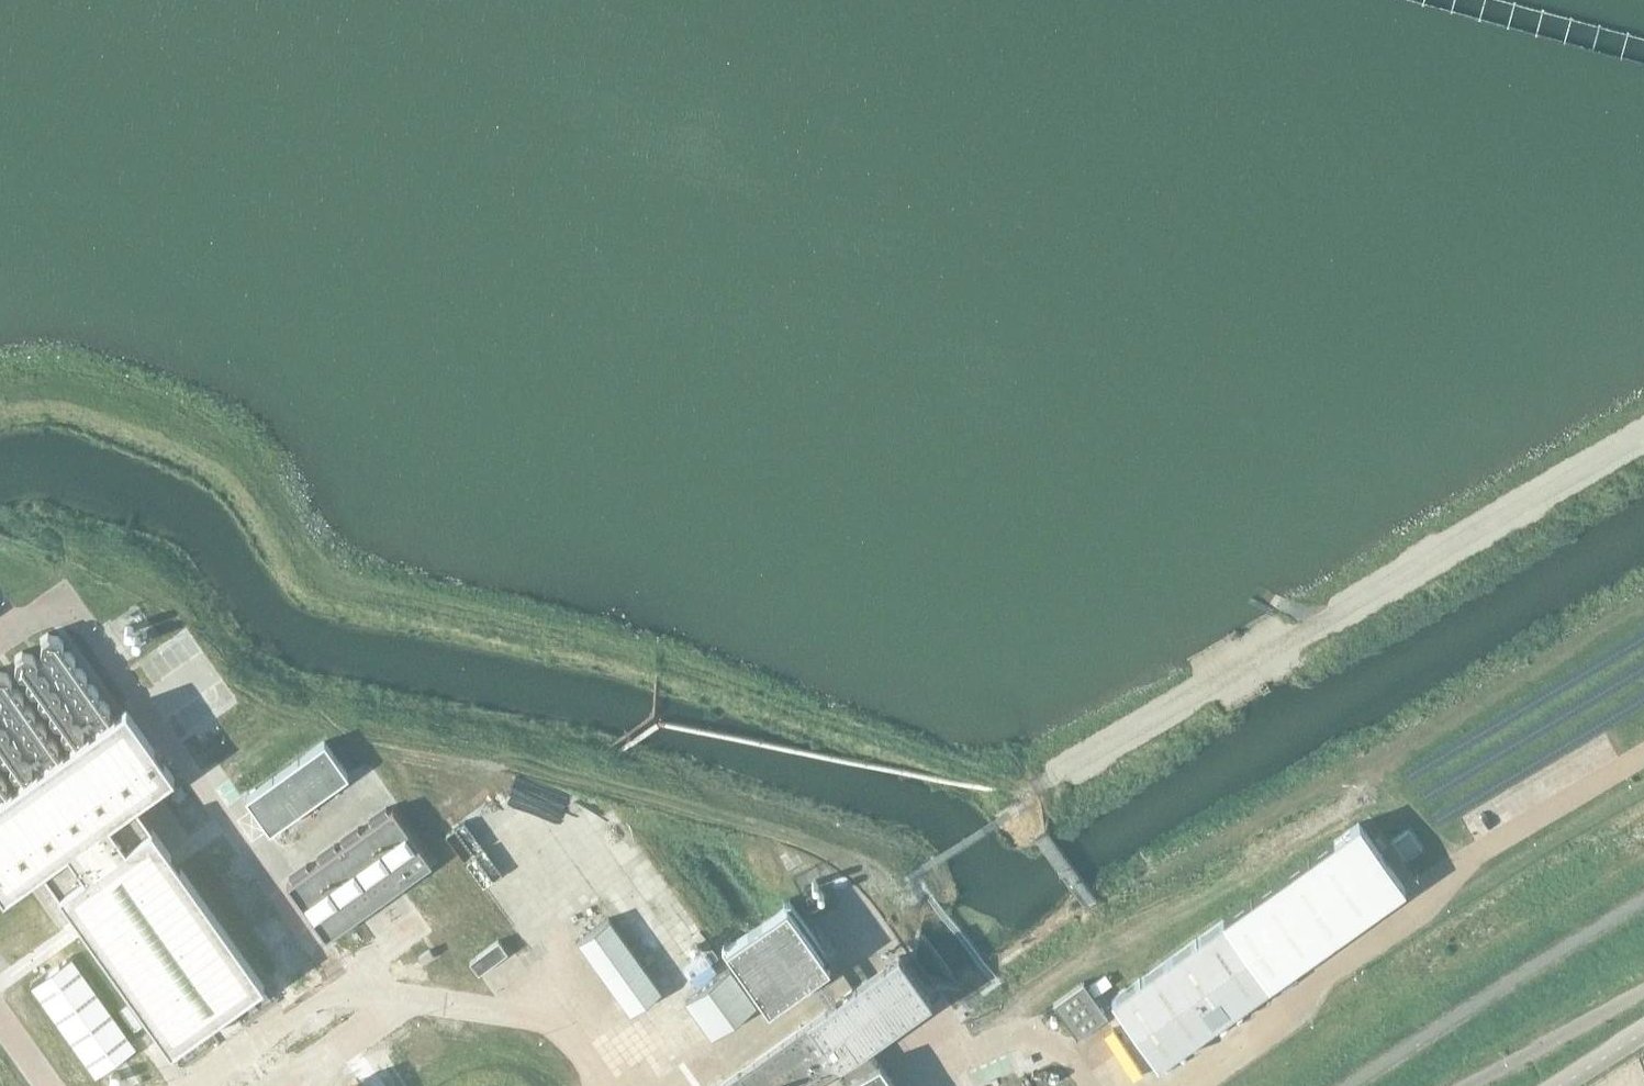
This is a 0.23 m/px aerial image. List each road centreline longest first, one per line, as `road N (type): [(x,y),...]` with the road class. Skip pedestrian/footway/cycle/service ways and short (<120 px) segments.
road 1 (unclassified): [(1472,1085),(1643,996)]

